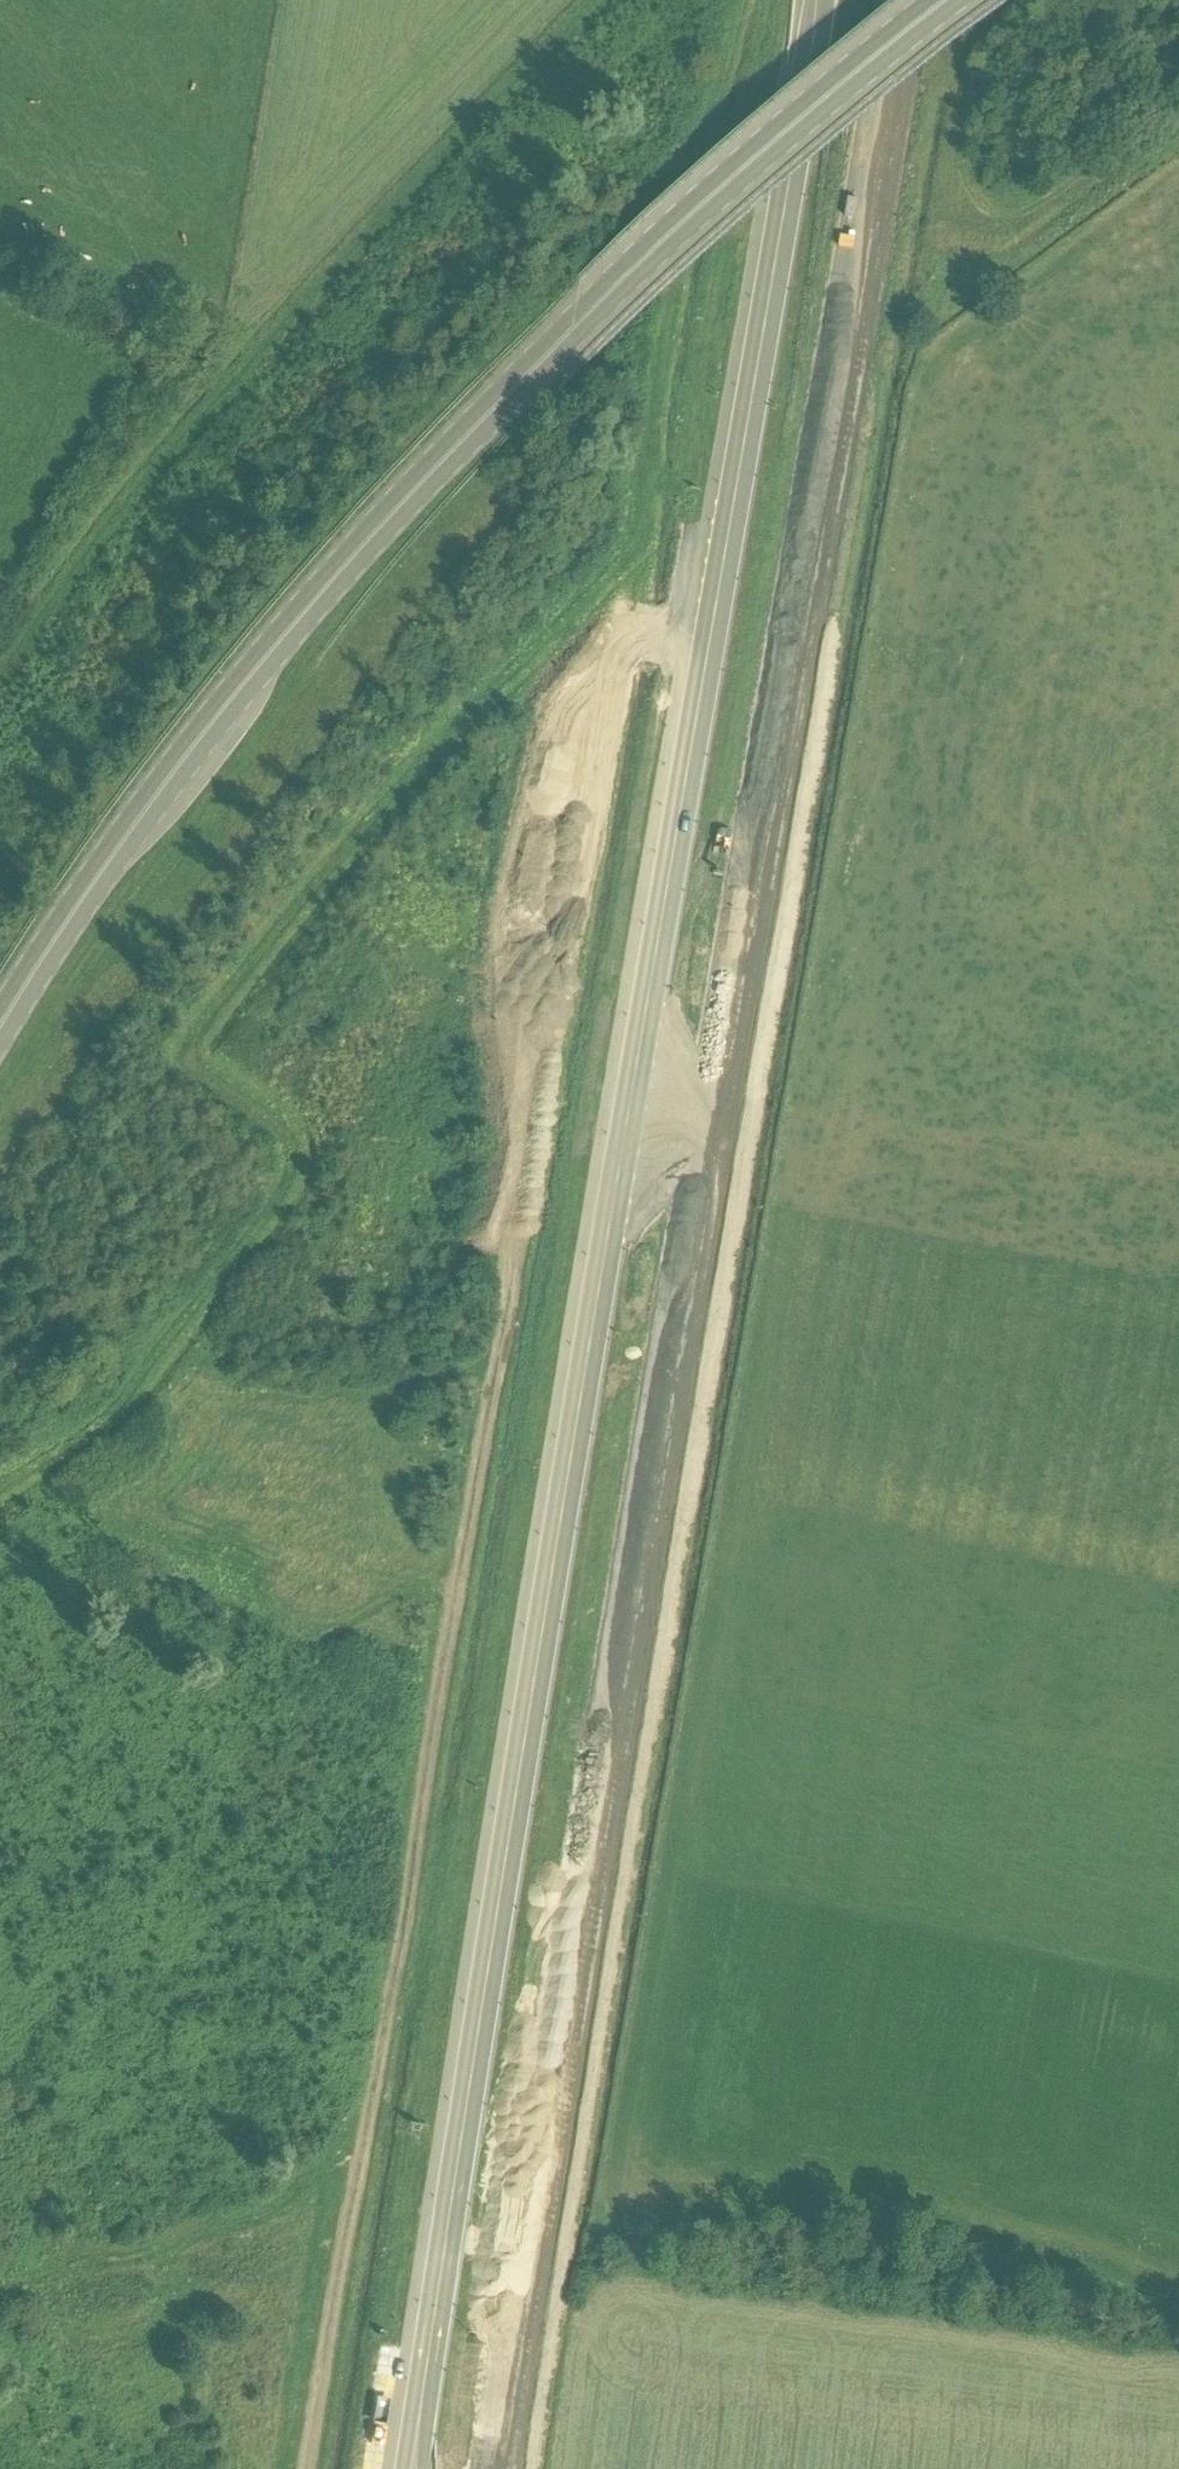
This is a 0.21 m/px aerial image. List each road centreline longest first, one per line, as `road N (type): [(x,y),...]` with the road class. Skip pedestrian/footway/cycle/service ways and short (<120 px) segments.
road 1 (primary): [(827,0),(400,2468)]
road 2 (primary): [(488,2468),(626,1589),(895,0)]
road 3 (primary): [(0,1032),(175,771),(411,493),(693,217),(951,0)]

